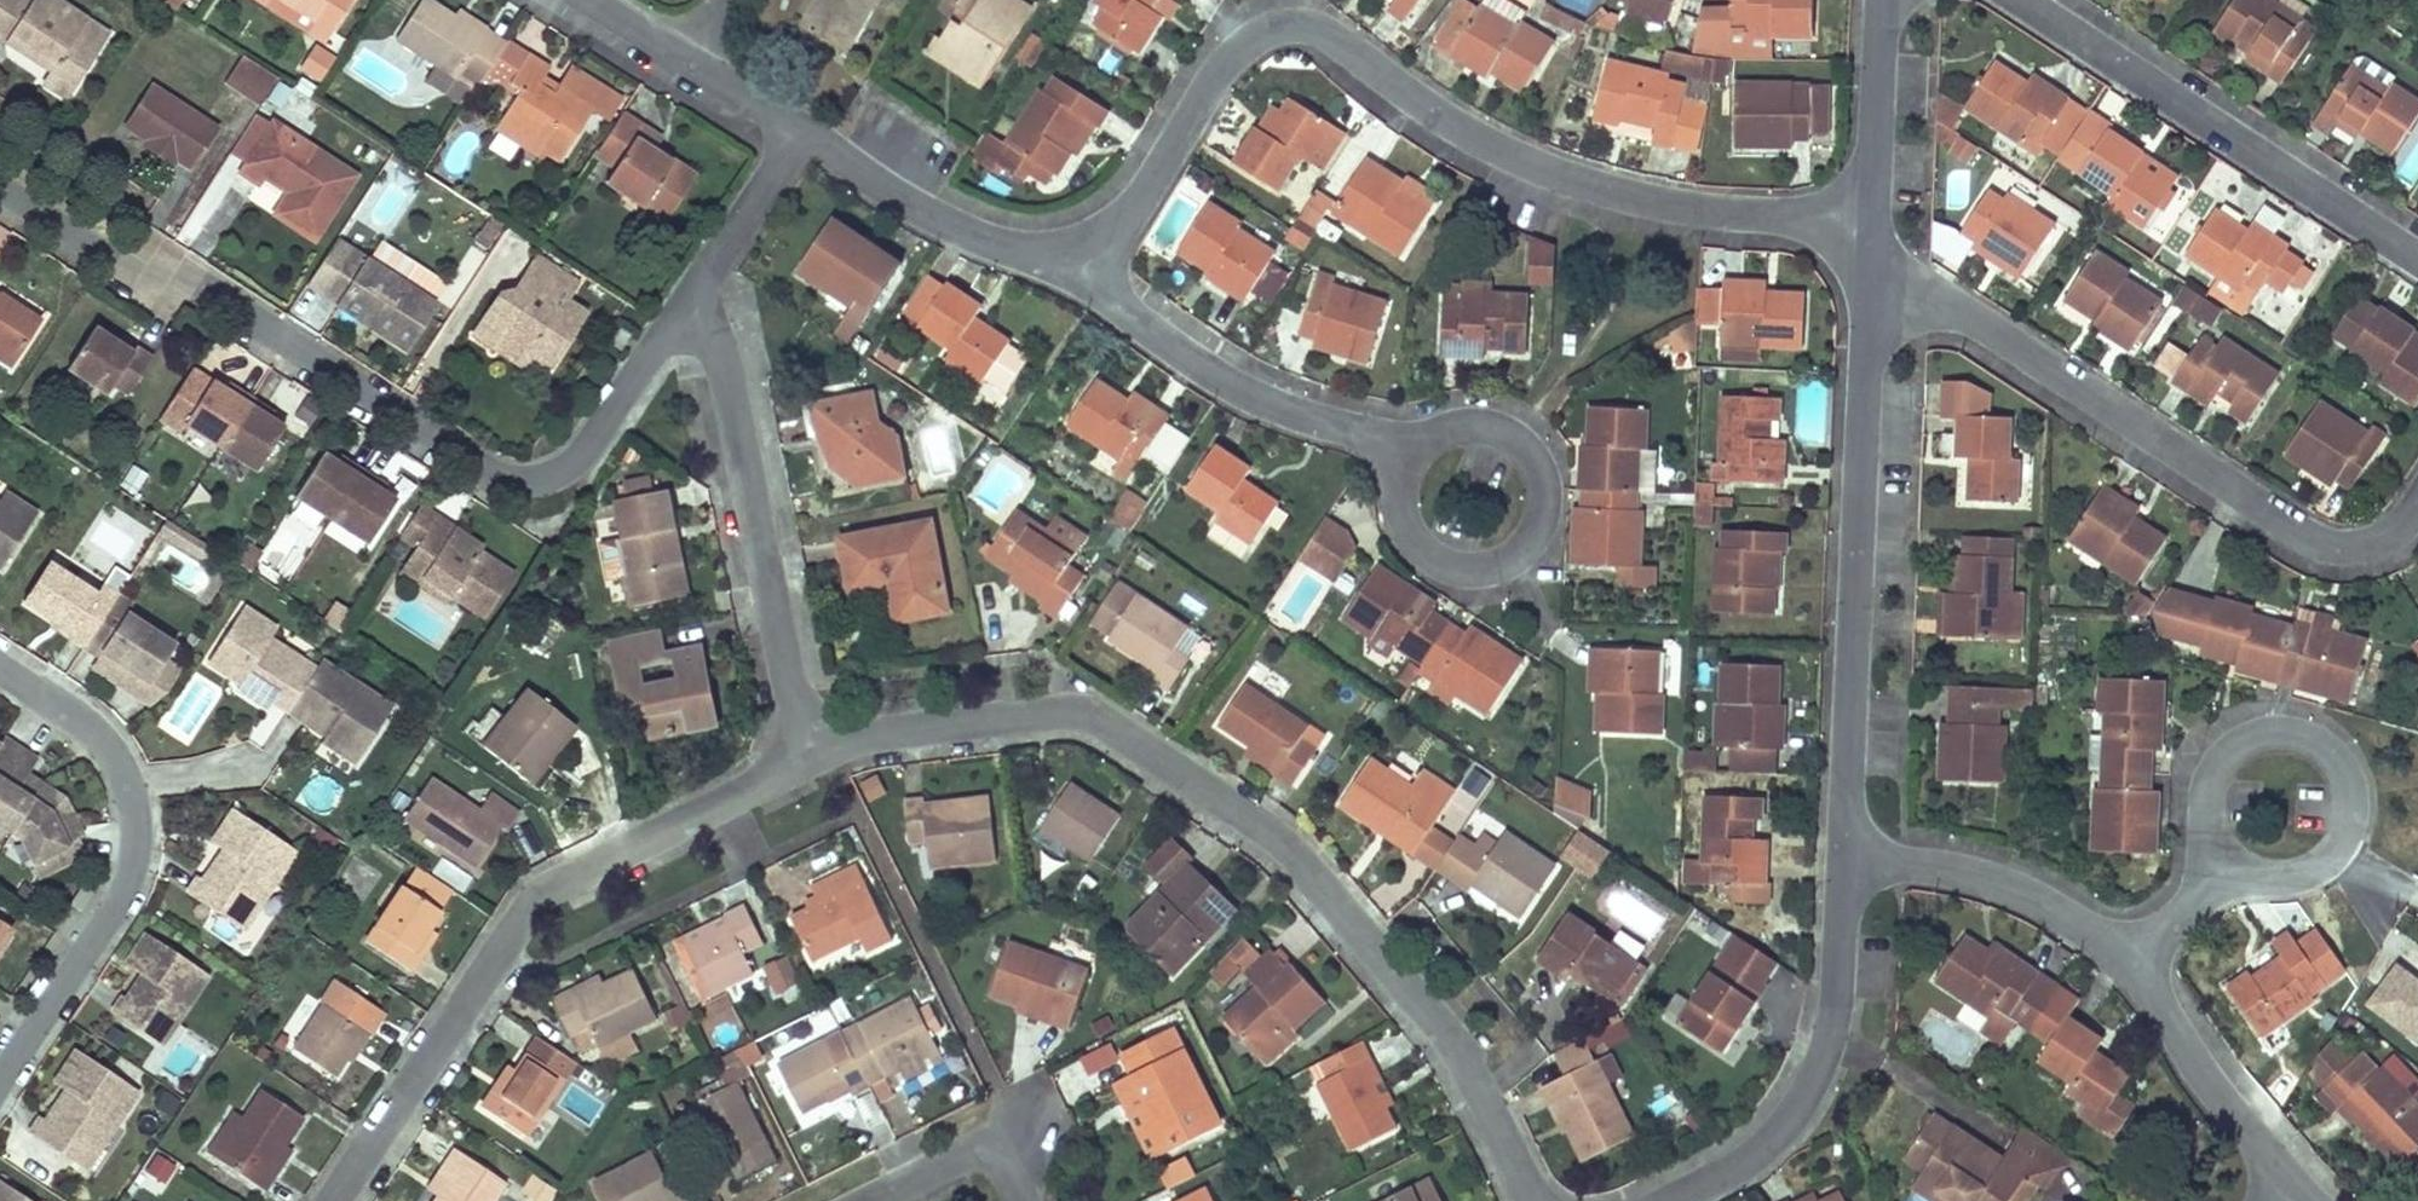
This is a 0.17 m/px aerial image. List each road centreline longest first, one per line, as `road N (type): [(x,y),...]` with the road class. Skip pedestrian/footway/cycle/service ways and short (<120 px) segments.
road 1 (residential): [(1531,1200),(1430,1010),(1279,825),(1052,699),(803,751)]
road 2 (residential): [(1872,230),(1601,184),(1466,122),(1336,33),(1291,25),(1245,42),(1199,98),(1137,210),(1090,249)]
road 3 (residential): [(0,193),(517,504),(563,518),(706,287)]
road 4 (residential): [(803,751),(529,896),(332,1200)]
road 5 (residential): [(2417,501),(2399,530),(2360,545),(2310,540),(1952,308),(1873,296)]
road 6 (residential): [(1873,296),(1848,858)]
road 7 (residential): [(0,1079),(129,885),(137,795),(94,719),(0,659)]
road 8 (residential): [(2417,260),(2020,0)]
road 9 (residential): [(706,287),(803,751)]
road 10 (residential): [(1406,462),(1399,481),(1403,529),(1434,563),(1476,572),(1514,559),(1544,516),(1538,465),(1518,440),(1483,425),(1445,429),(1420,445)]
road 11 (residential): [(1848,858),(1838,983),(1818,1071),(1782,1133),(1649,1200)]
road 12 (residential): [(1090,249),(1118,302),(1248,399),(1348,427),(1406,462)]
road 13 (residential): [(2338,849),(2352,798),(2336,759),(2302,736),(2260,734),(2224,755),(2205,793),(2209,834),(2230,862)]
road 14 (residential): [(2116,954),(2254,1110),(2309,1200)]
road 15 (residential): [(1848,858),(1989,877),(2099,934),(2116,954)]
road 16 (residential): [(1090,249),(1033,246),(958,229),(819,155)]
road 17 (residential): [(1883,0),(1872,230)]
road 18 (residential): [(862,1200),(991,1135),(1024,1200)]
road 19 (residential): [(819,155),(706,287)]
road 20 (residential): [(2116,954),(2201,896),(2230,862)]
road 21 (residential): [(702,69),(819,155)]
road 22 (residential): [(591,0),(702,69)]
road 23 (residential): [(2230,862),(2254,876),(2296,878),(2338,849)]

